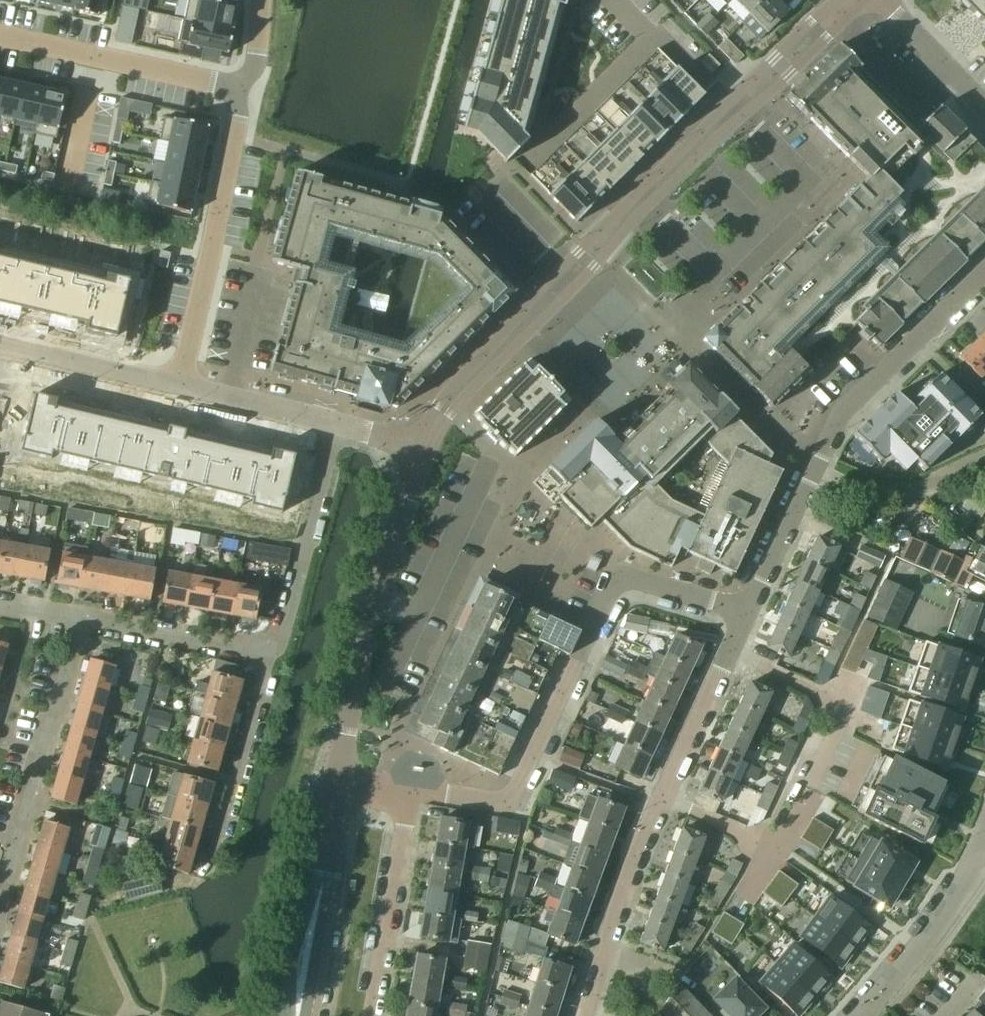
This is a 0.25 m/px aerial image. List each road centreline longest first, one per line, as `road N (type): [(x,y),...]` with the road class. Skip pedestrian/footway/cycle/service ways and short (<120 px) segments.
road 1 (tertiary): [(419,452),(518,330),(838,11)]
road 2 (residential): [(413,790),(506,803),(621,579),(750,611)]
road 3 (residential): [(585,1015),(636,860),(750,611)]
road 4 (residential): [(750,611),(837,434),(984,278)]
road 5 (residential): [(170,385),(244,92)]
road 6 (residential): [(0,912),(80,621)]
road 7 (residential): [(244,92),(0,37)]
road 8 (tertiary): [(295,1015),(338,780)]
road 9 (residential): [(273,650),(335,427)]
road 10 (residential): [(375,1015),(413,790)]
road 11 (residential): [(865,1015),(945,921),(984,827)]
road 12 (residential): [(215,859),(273,650)]
road 13 (residential): [(80,621),(273,650)]
road 14 (tertiary): [(338,780),(375,596)]
road 15 (residential): [(170,385),(0,344)]
road 16 (residential): [(335,427),(170,385)]
road 17 (tertiary): [(375,596),(419,452)]
road 18 (residential): [(984,109),(881,0)]

